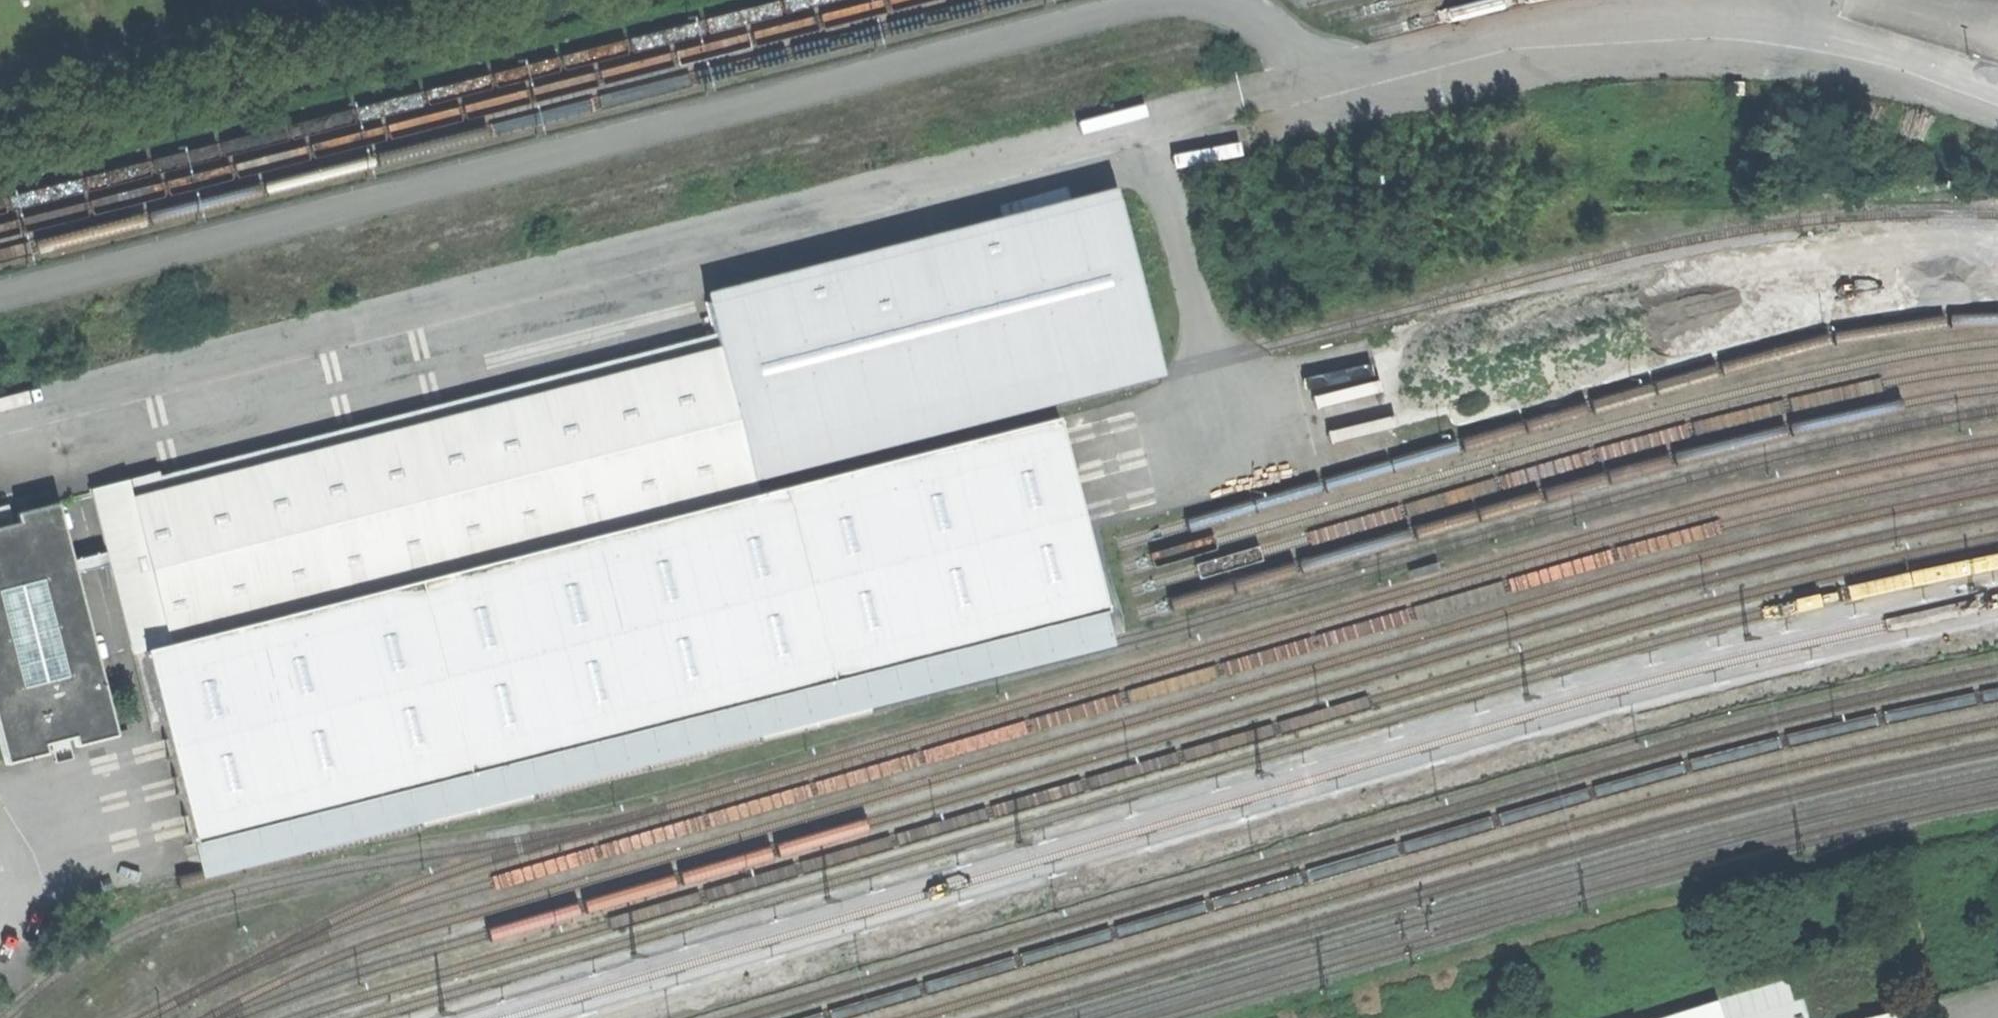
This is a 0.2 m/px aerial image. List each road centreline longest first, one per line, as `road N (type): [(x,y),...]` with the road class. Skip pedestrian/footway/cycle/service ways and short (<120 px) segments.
road 1 (tertiary): [(0,85),(318,0)]

